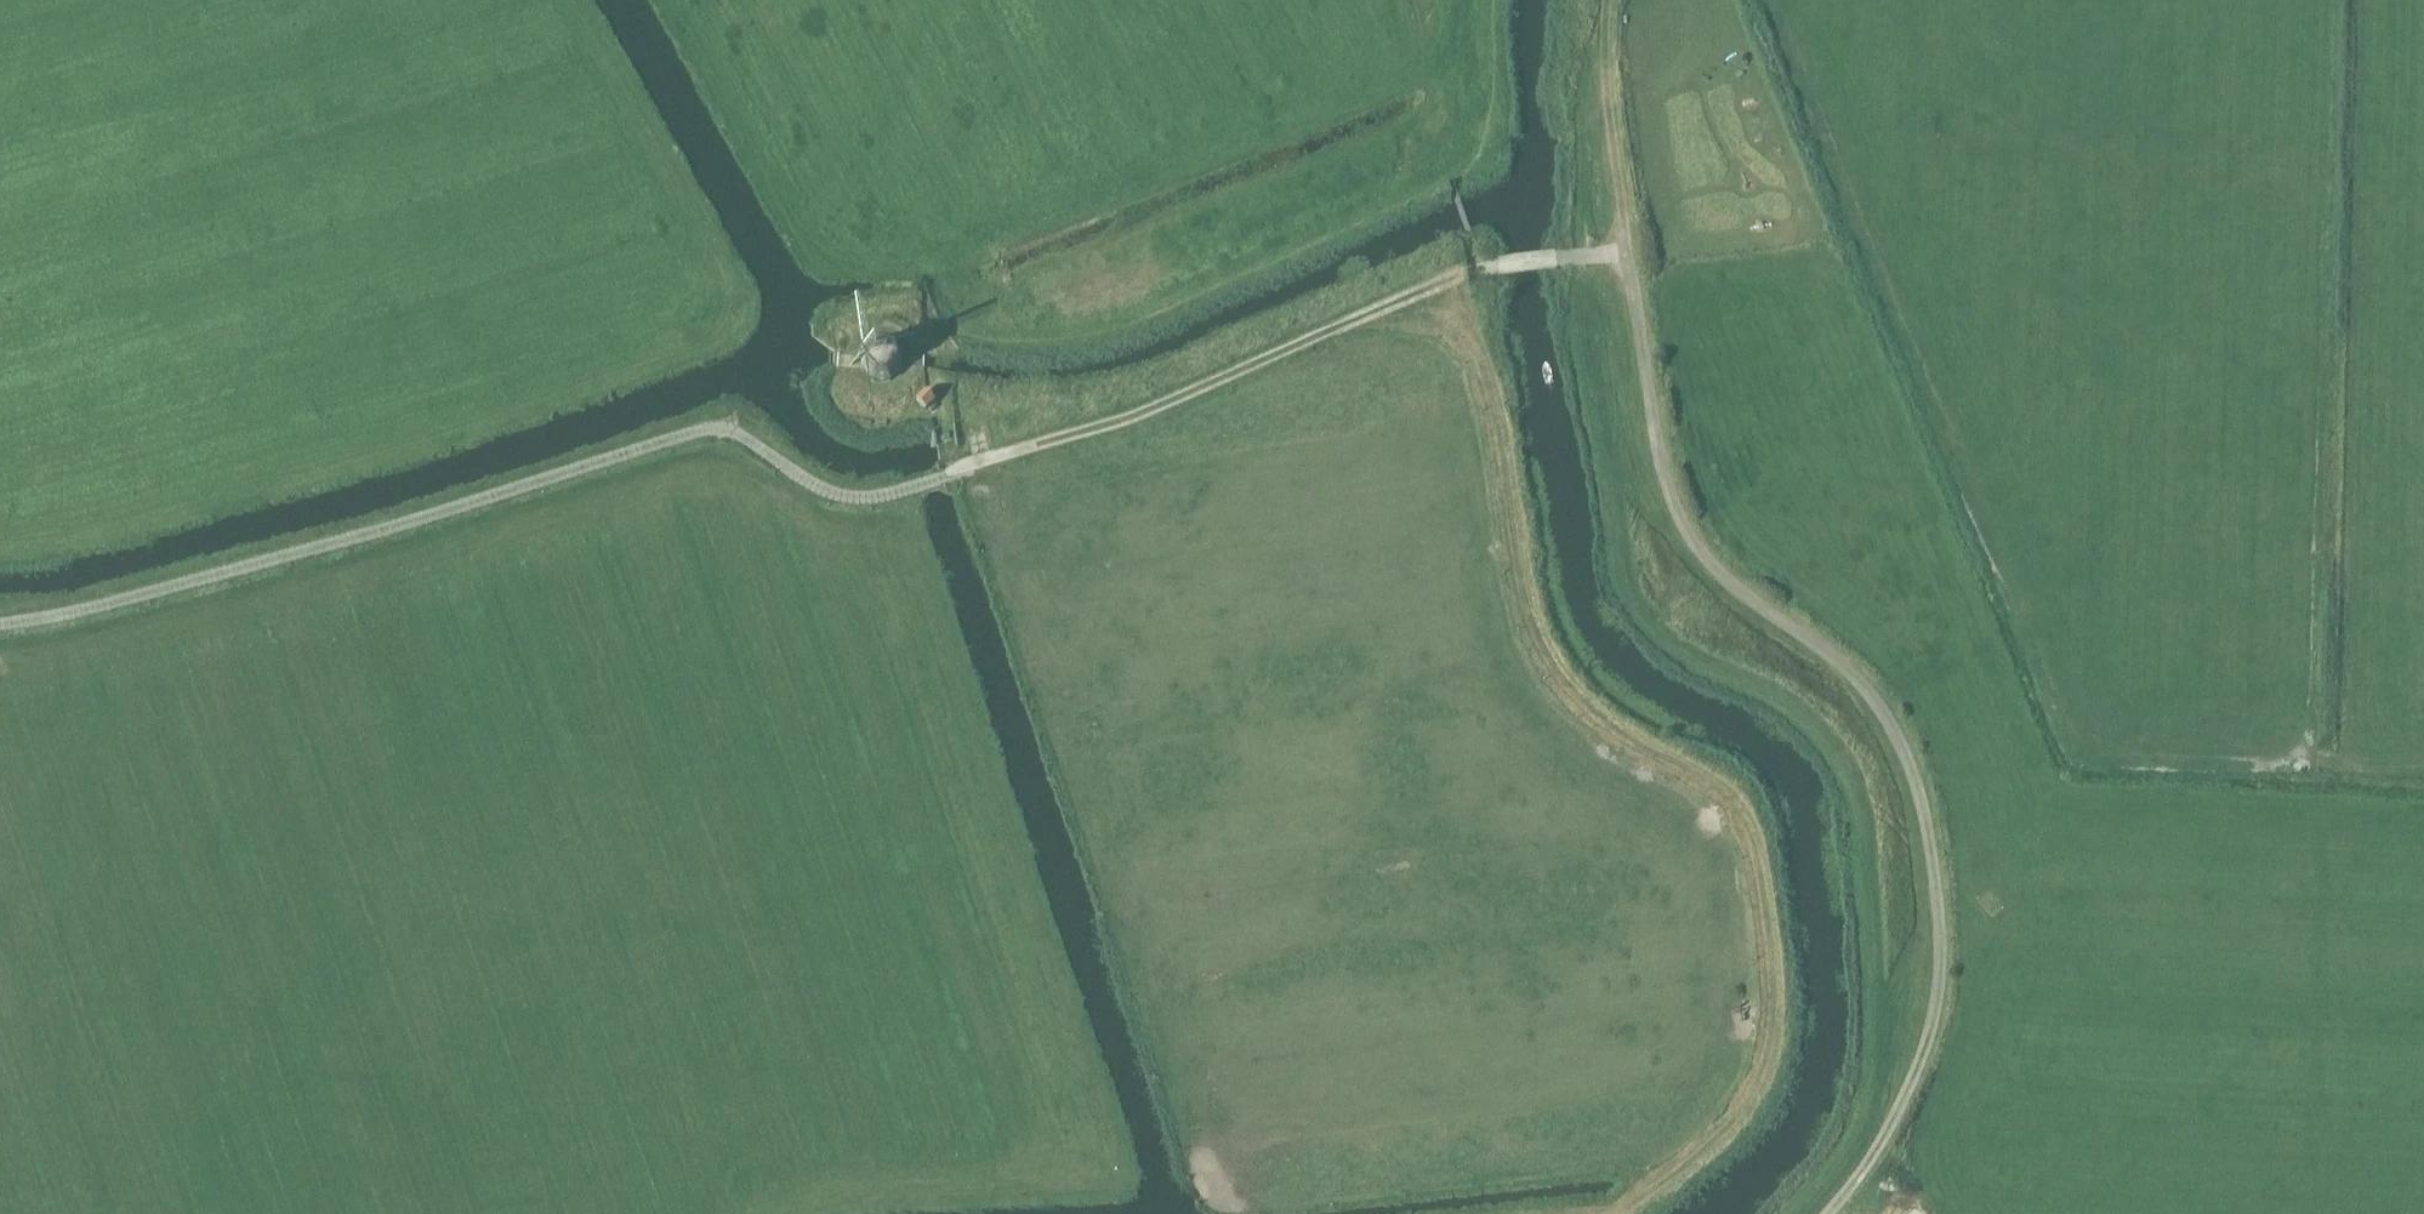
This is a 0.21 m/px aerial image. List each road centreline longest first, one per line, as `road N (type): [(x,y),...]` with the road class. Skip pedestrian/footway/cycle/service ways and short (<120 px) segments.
road 1 (track): [(0,627),(377,535),(710,428),(733,433),(802,478),(854,500),(1121,422),(1474,270)]
road 2 (track): [(1623,1213),(1757,1093),(1777,1022),(1772,923),(1741,818),(1699,774),(1599,722),(1543,647),(1514,565),(1492,395),(1468,339),(1403,300)]
road 3 (track): [(1459,177),(1149,317),(1069,335),(945,335)]
road 4 (track): [(1474,270),(1626,255)]
road 5 (track): [(1610,123),(1612,0)]

